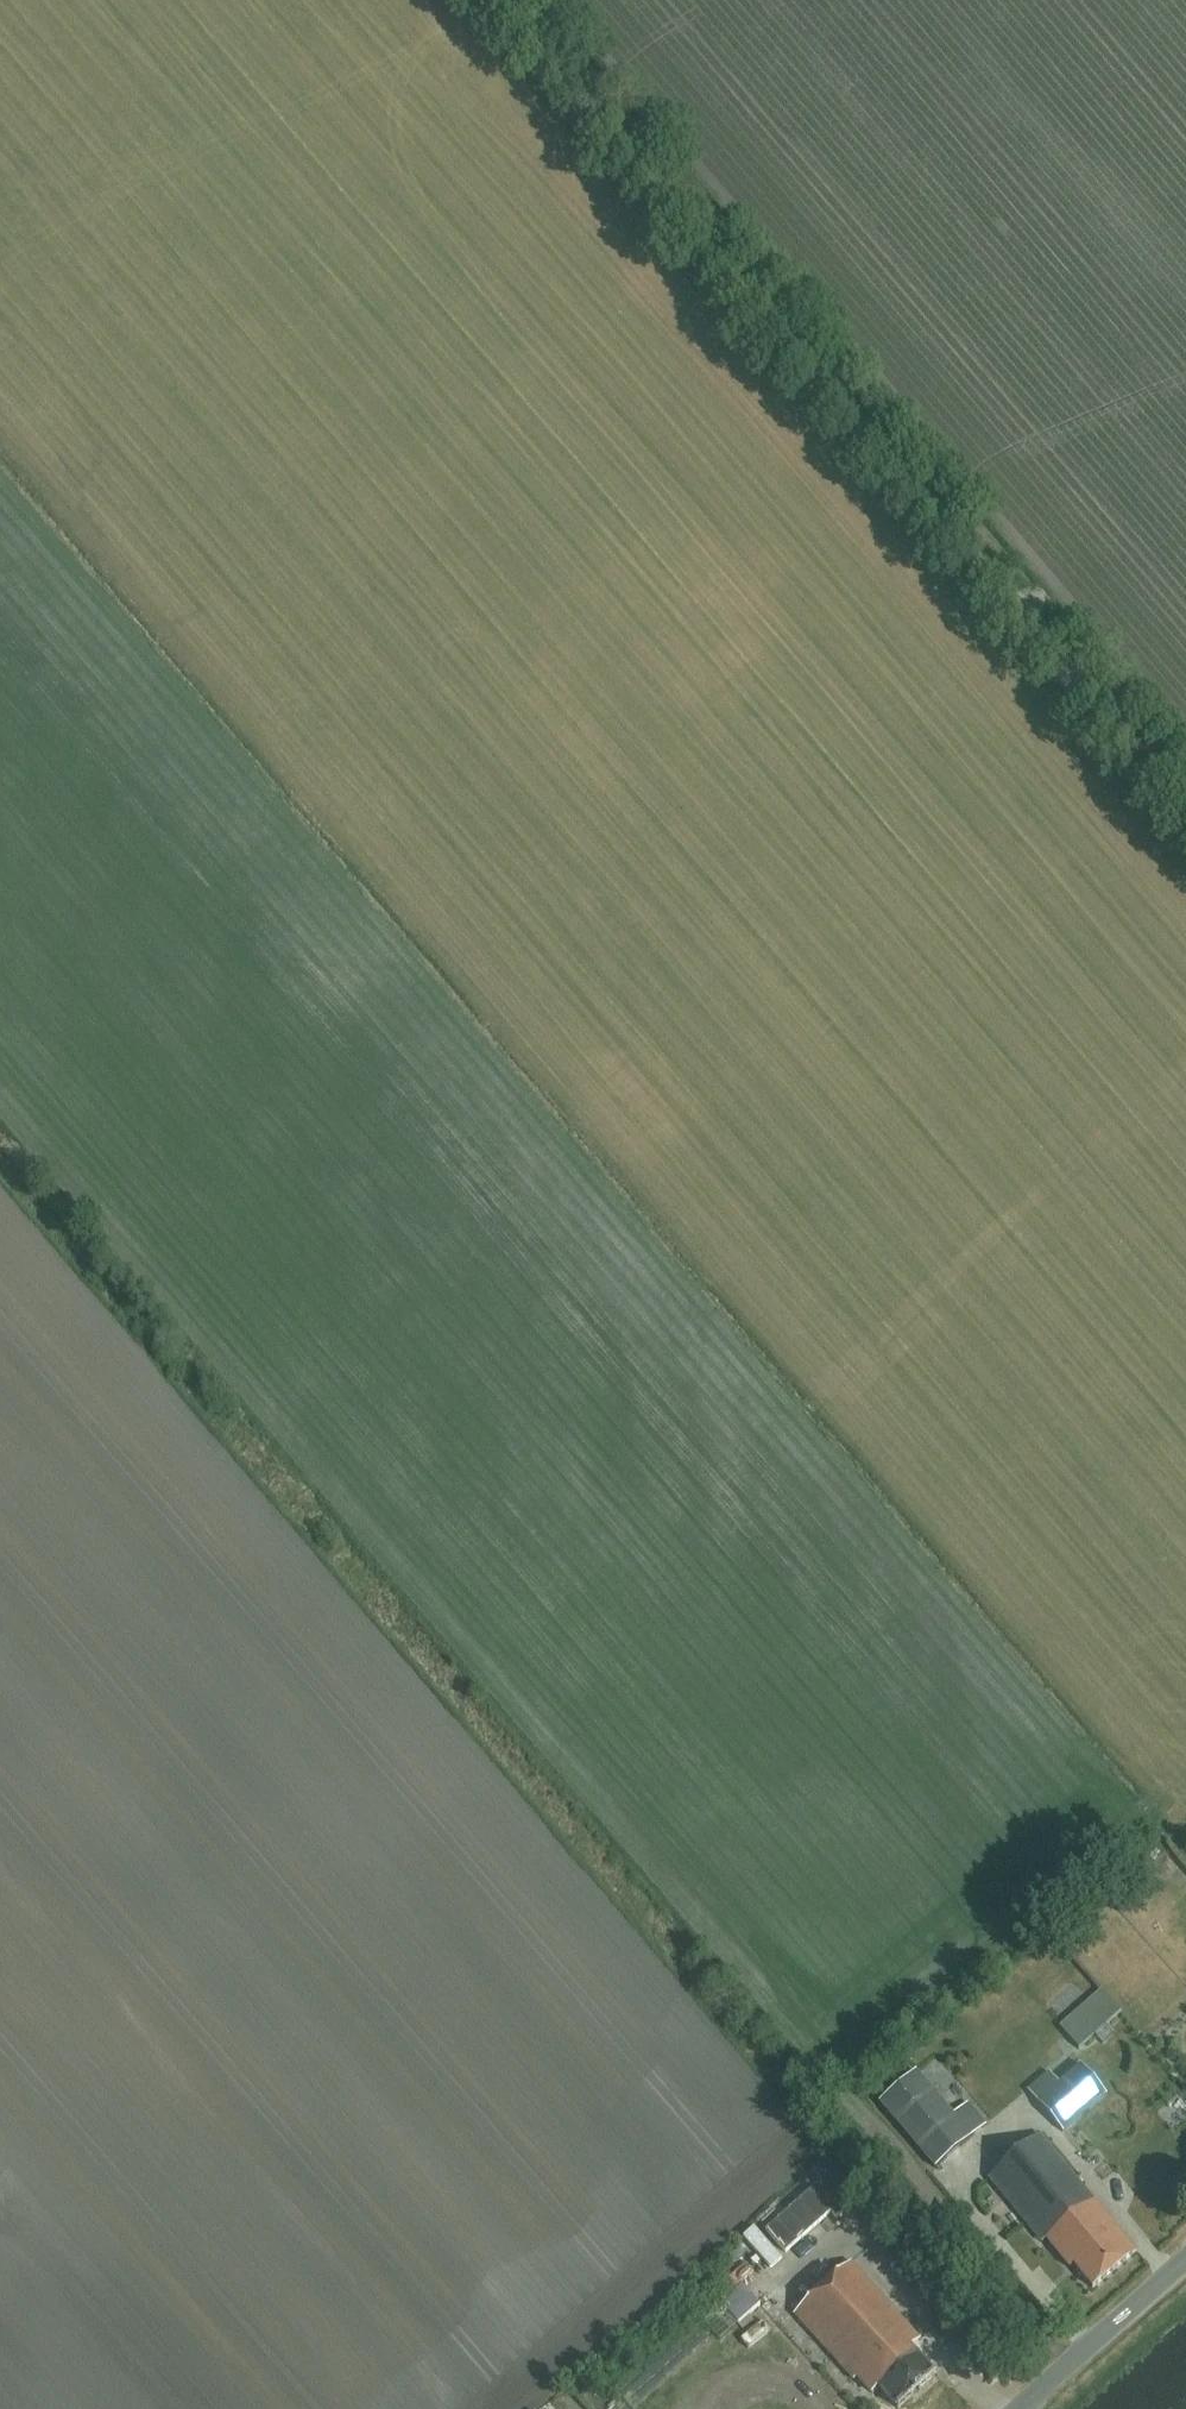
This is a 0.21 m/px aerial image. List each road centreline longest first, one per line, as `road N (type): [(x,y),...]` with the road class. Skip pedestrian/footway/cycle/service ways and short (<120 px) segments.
road 1 (unclassified): [(1185,811),(495,0)]
road 2 (unclassified): [(1013,2408),(1185,2256)]

